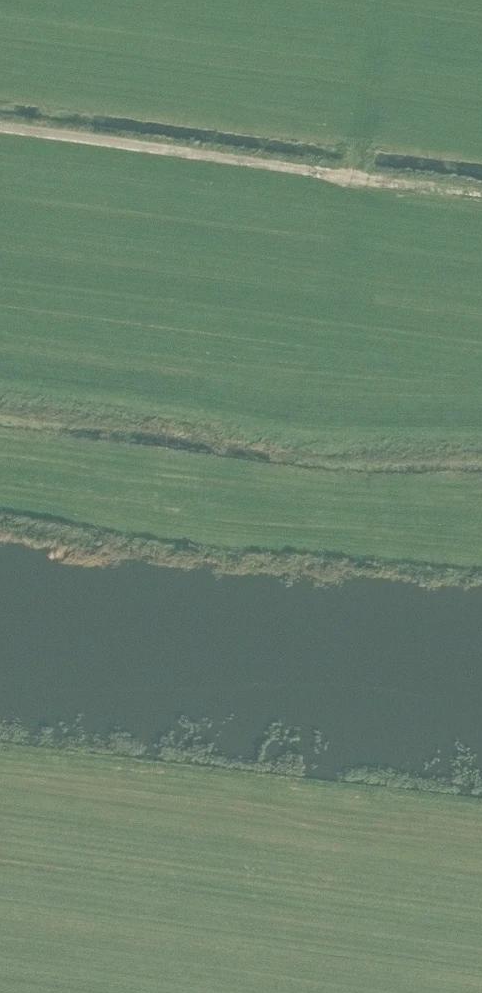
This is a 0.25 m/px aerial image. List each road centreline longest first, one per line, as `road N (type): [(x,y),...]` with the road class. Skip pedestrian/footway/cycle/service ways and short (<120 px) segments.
road 1 (track): [(0,127),(481,194)]

